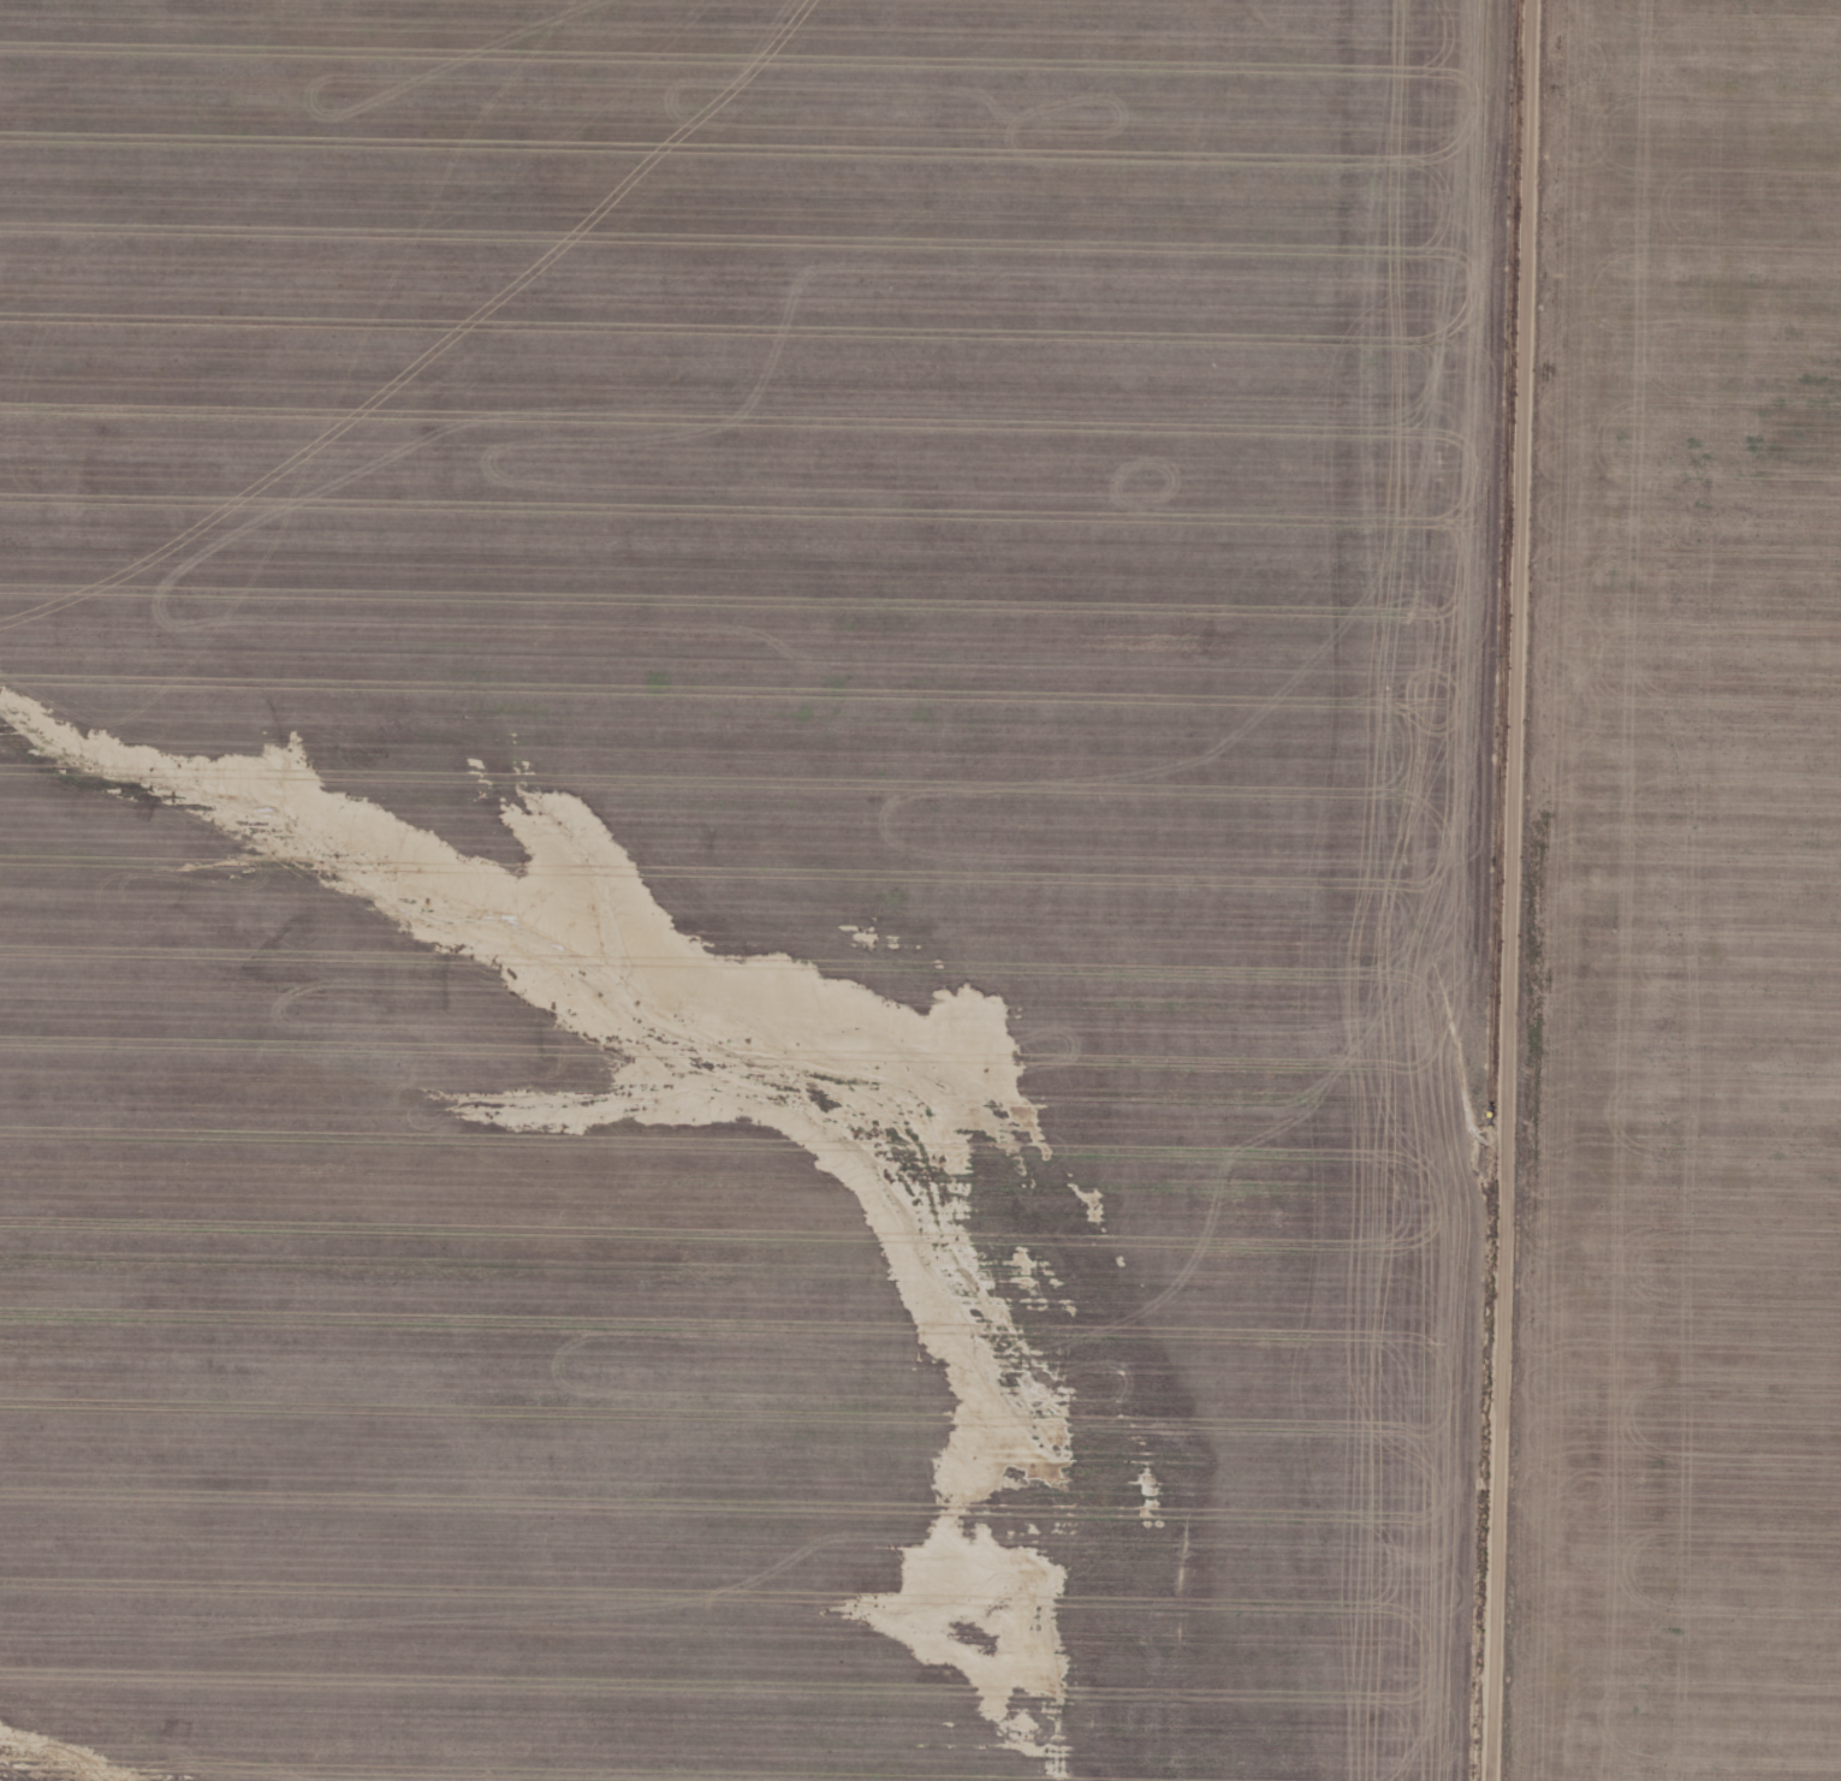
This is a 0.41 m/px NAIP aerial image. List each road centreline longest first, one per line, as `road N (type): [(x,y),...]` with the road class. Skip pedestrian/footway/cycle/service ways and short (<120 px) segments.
road 1 (residential): [(1491,1780),(1535,0)]

